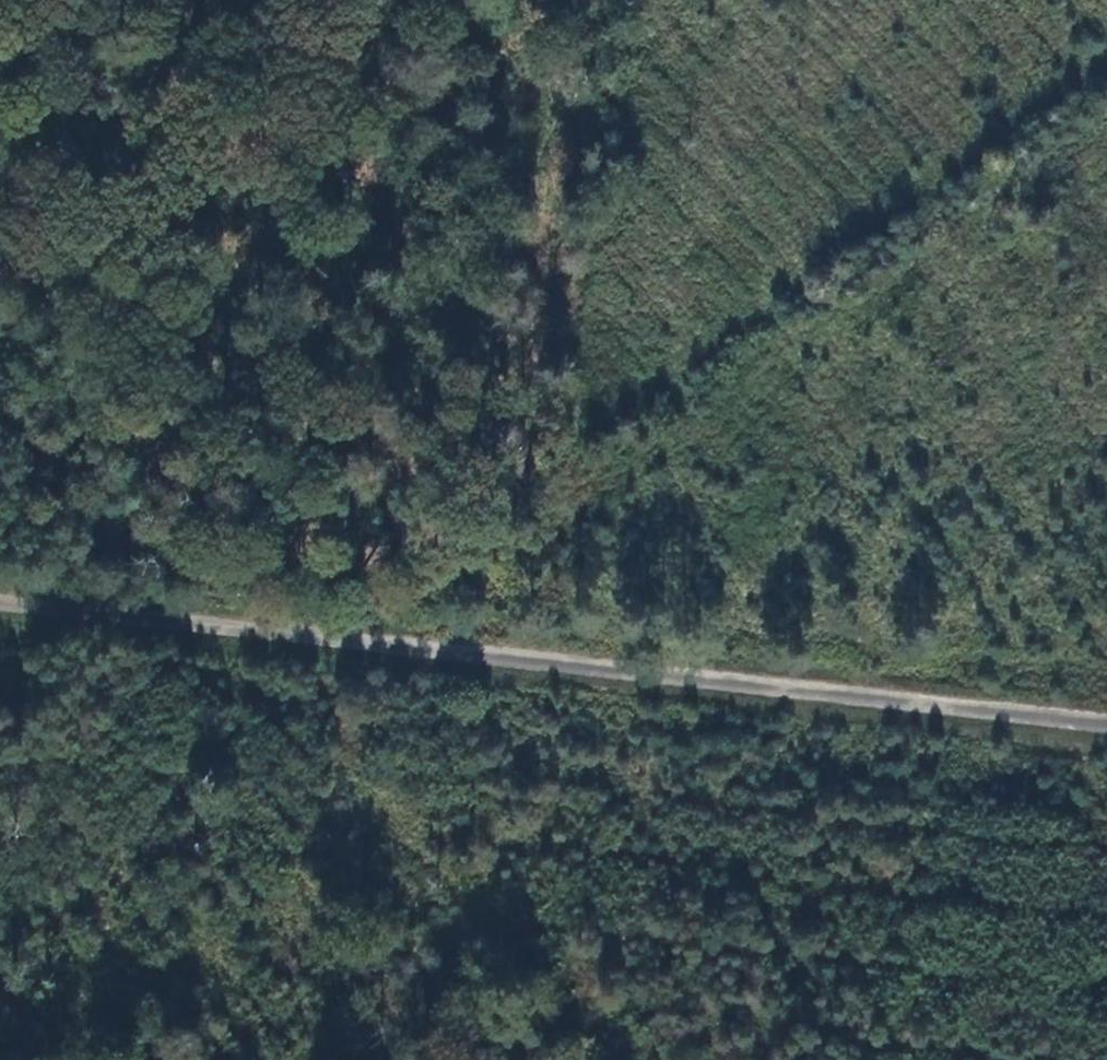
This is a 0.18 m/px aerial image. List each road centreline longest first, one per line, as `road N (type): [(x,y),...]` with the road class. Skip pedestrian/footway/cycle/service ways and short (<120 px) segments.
road 1 (track): [(0,606),(1106,724)]

